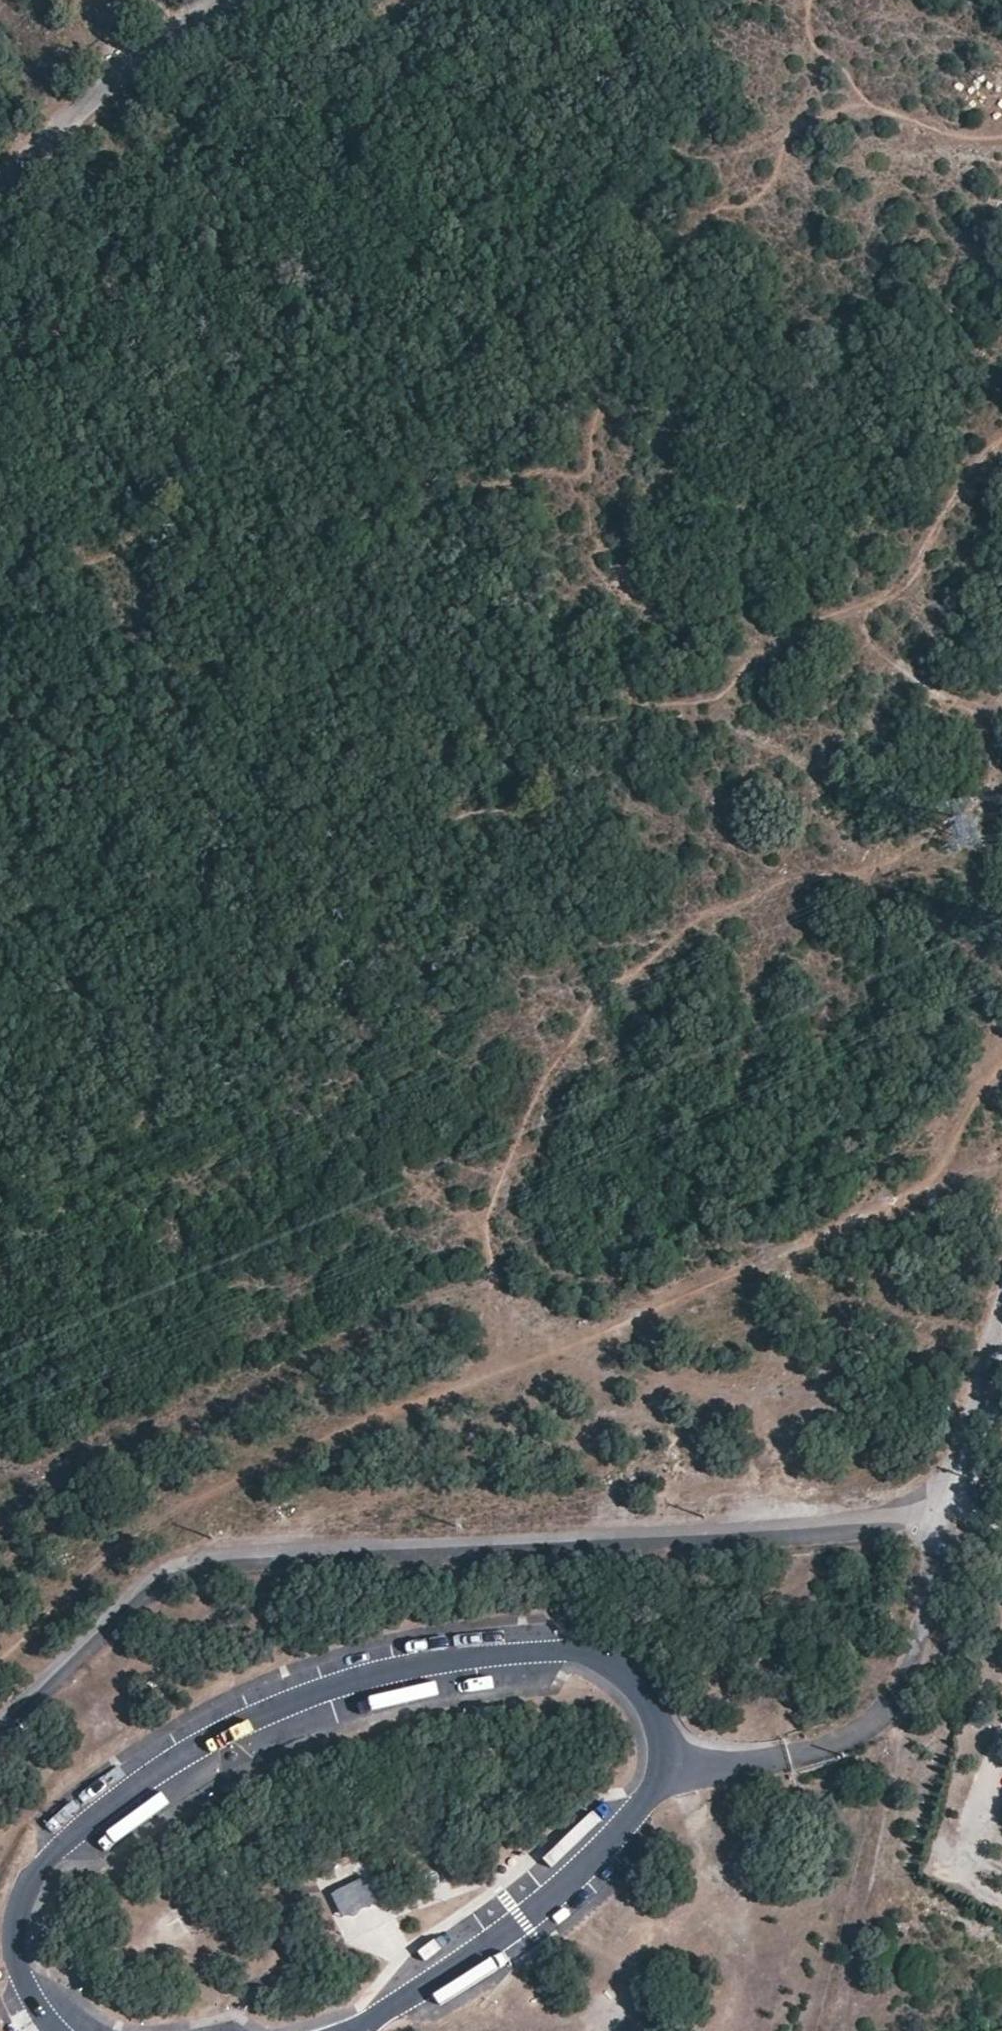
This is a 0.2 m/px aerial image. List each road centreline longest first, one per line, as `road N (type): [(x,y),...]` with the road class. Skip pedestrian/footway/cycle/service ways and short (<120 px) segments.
road 1 (unclassified): [(1001,1276),(942,1496),(908,1516),(849,1532),(207,1557),(166,1568),(133,1590),(0,1719)]
road 2 (track): [(0,1655),(147,1524),(1001,1162)]
road 3 (unclassified): [(0,187),(121,71),(221,0)]
road 4 (track): [(807,0),(805,33),(872,103),(912,127),(1001,137)]

